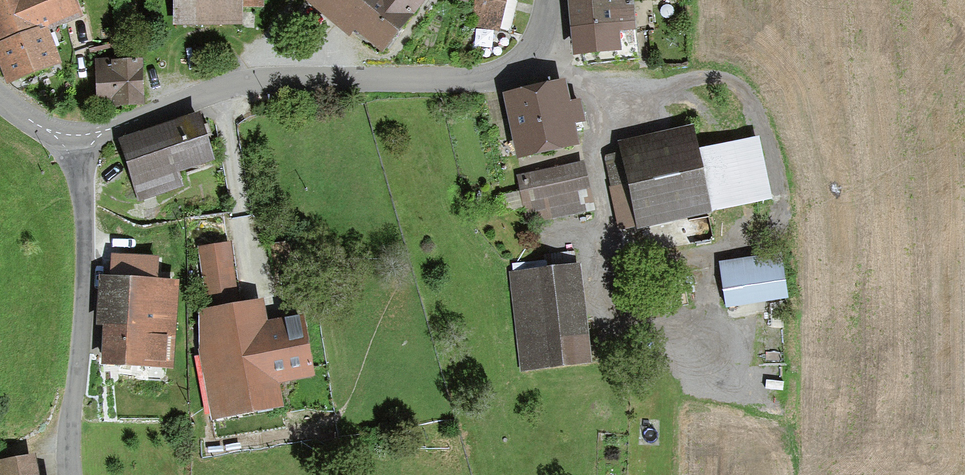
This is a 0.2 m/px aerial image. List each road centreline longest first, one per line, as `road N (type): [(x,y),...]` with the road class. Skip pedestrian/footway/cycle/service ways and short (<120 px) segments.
road 1 (tertiary): [(73,136),(242,82),(488,76),(516,66),(532,48),(546,0)]
road 2 (unclassified): [(73,136),(87,265),(70,474)]

